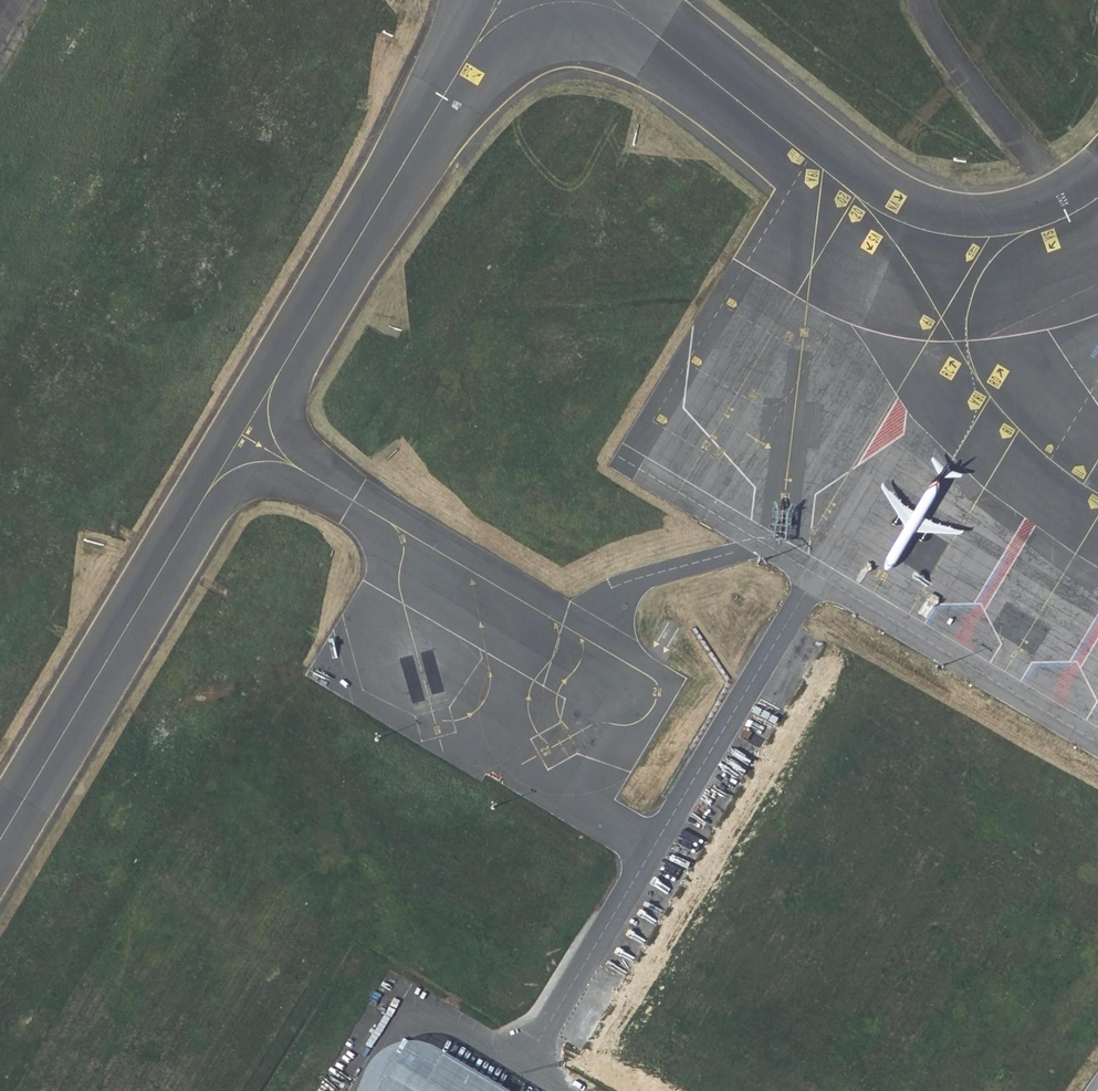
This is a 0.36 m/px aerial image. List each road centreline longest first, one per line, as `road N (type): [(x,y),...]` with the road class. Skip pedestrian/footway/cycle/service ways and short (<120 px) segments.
road 1 (unclassified): [(764,544),(611,588)]

